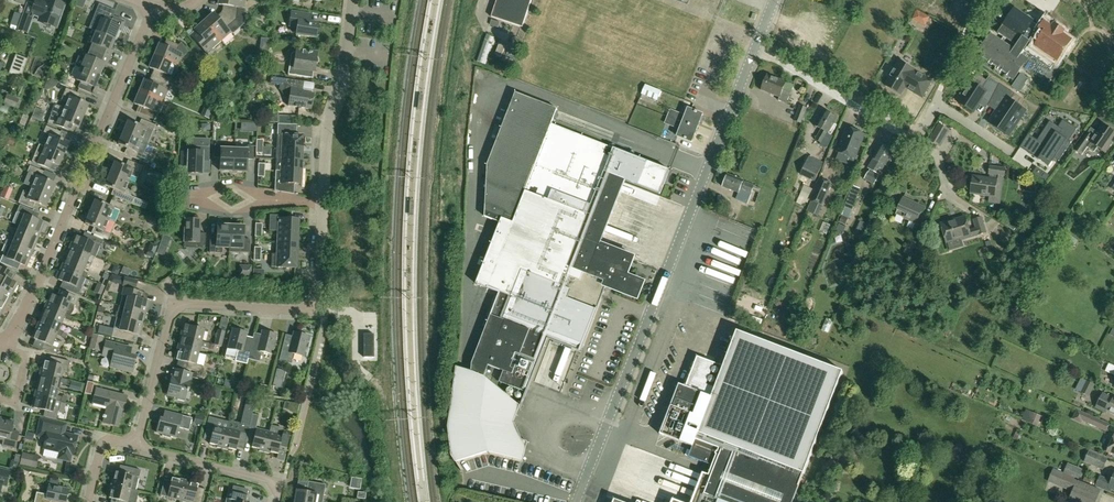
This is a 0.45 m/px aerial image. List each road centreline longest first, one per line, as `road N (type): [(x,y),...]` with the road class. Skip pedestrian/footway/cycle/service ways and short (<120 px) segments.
road 1 (unclassified): [(577,501),(754,50)]
road 2 (residential): [(12,331),(150,1)]
road 3 (unclassified): [(945,185),(938,155),(924,145),(754,50)]
road 4 (residential): [(323,203),(328,129),(353,0)]
road 5 (residential): [(277,501),(268,480),(132,444)]
road 6 (residential): [(132,444),(173,301)]
road 7 (residential): [(312,303),(304,310),(173,301)]

